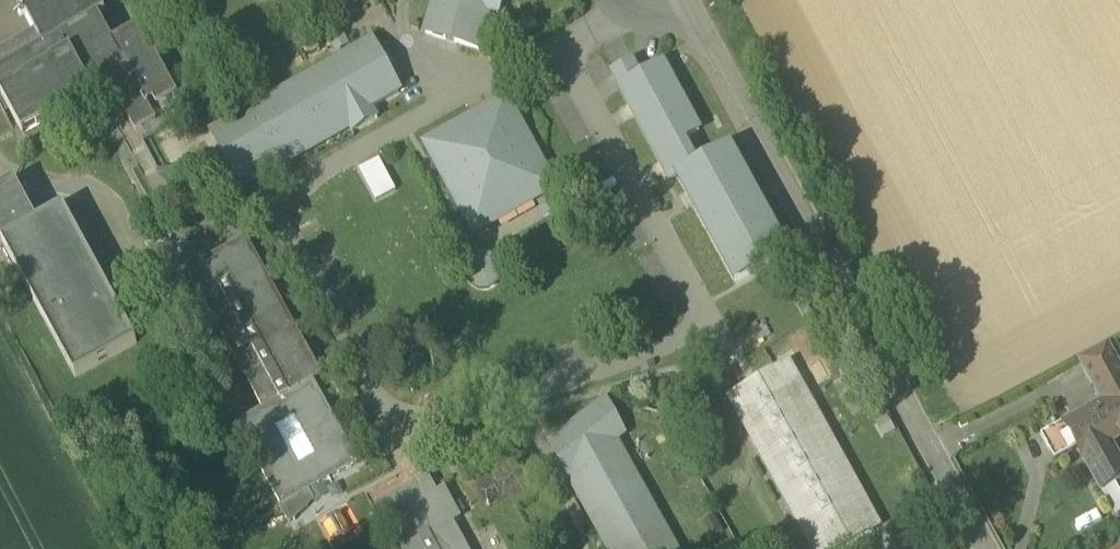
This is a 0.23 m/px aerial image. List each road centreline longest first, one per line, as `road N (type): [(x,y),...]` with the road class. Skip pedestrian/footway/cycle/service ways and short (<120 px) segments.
road 1 (unclassified): [(692,0),(992,548)]

